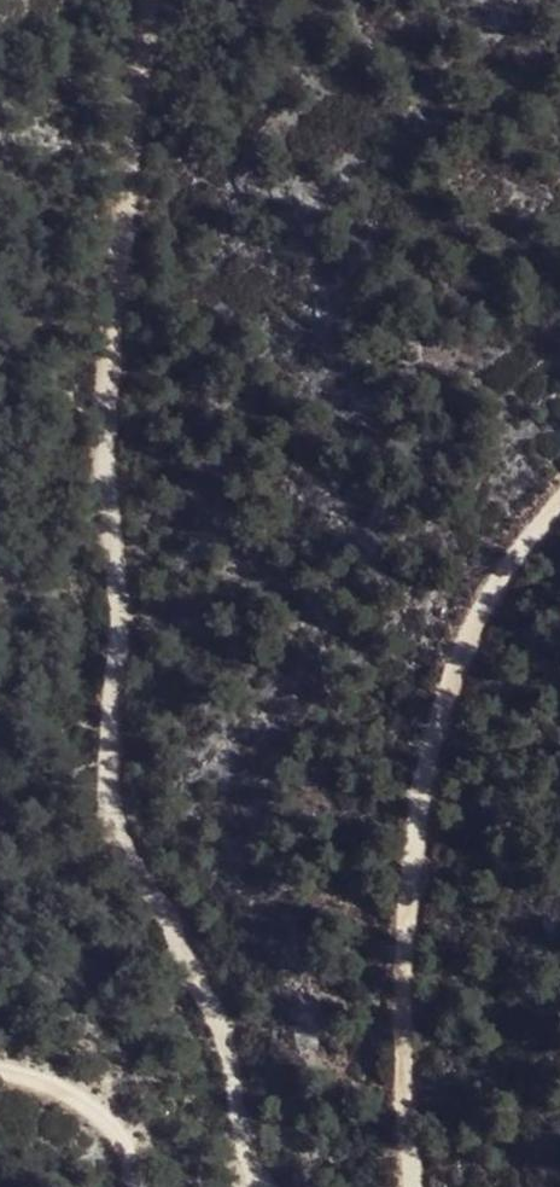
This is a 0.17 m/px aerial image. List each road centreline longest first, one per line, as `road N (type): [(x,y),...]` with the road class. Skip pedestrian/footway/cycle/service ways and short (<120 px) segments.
road 1 (track): [(149,0),(103,444),(118,640),(108,759),(125,840),(207,995),(264,1186)]
road 2 (track): [(411,1186),(401,992),(431,747),(479,614),(559,503)]
road 3 (track): [(0,1070),(33,1076),(103,1120),(130,1186)]

